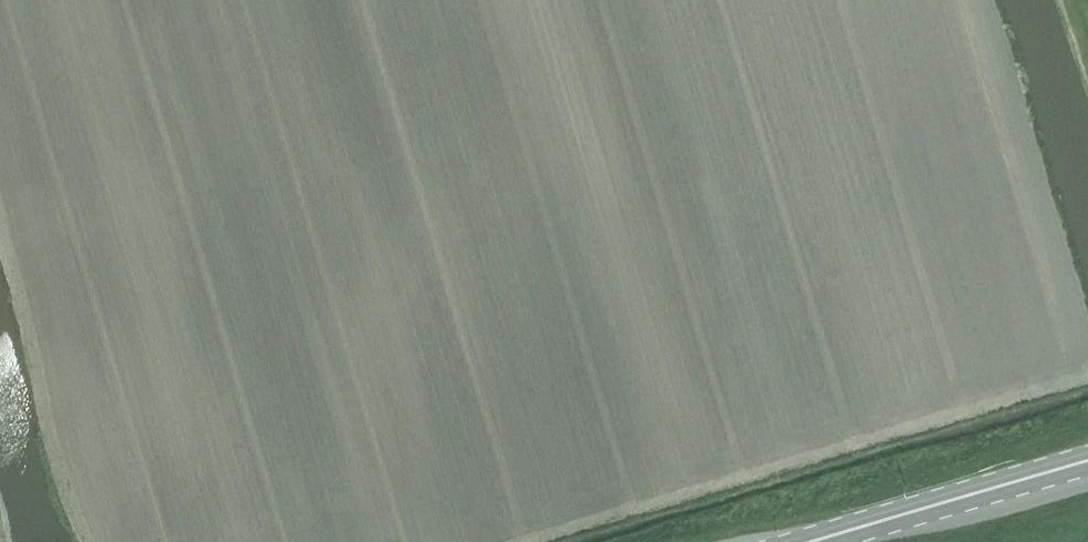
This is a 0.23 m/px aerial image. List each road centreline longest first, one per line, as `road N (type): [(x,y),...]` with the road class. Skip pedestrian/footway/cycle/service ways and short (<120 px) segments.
road 1 (secondary): [(1087,463),(822,541)]

